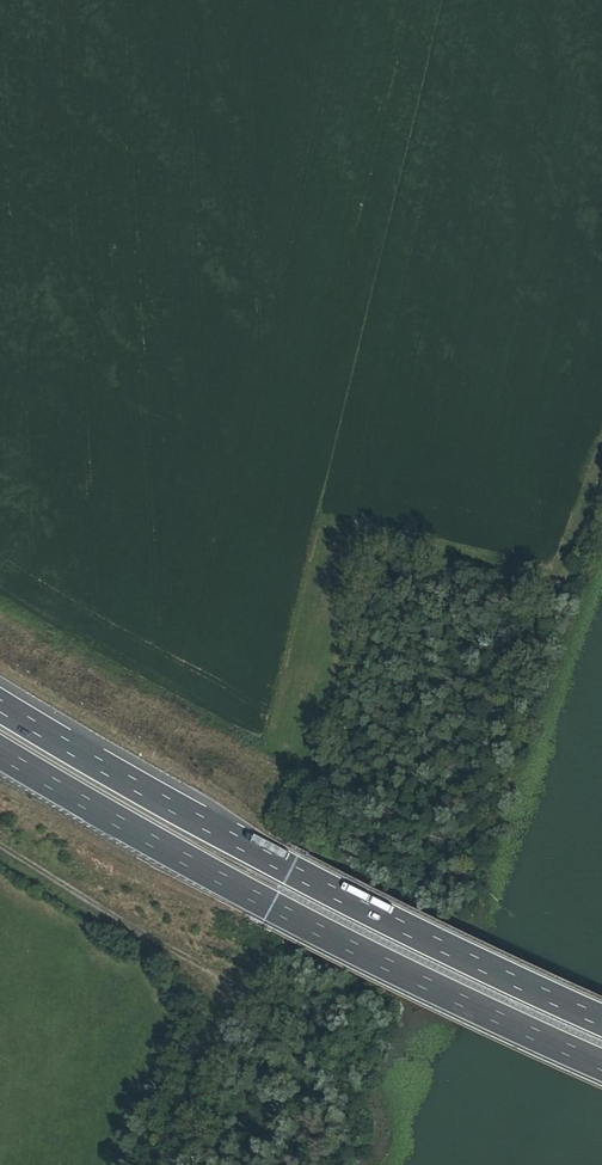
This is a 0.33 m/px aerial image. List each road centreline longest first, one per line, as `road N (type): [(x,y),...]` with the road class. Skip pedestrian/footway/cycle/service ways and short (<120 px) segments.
road 1 (motorway): [(601,1024),(298,878),(0,707)]
road 2 (motorway): [(0,753),(279,912),(601,1068)]
road 3 (track): [(601,469),(563,574),(407,538),(336,776),(324,787),(298,777)]
road 4 (track): [(0,844),(227,990),(220,1035),(165,1164)]
road 5 (track): [(0,612),(298,777)]

